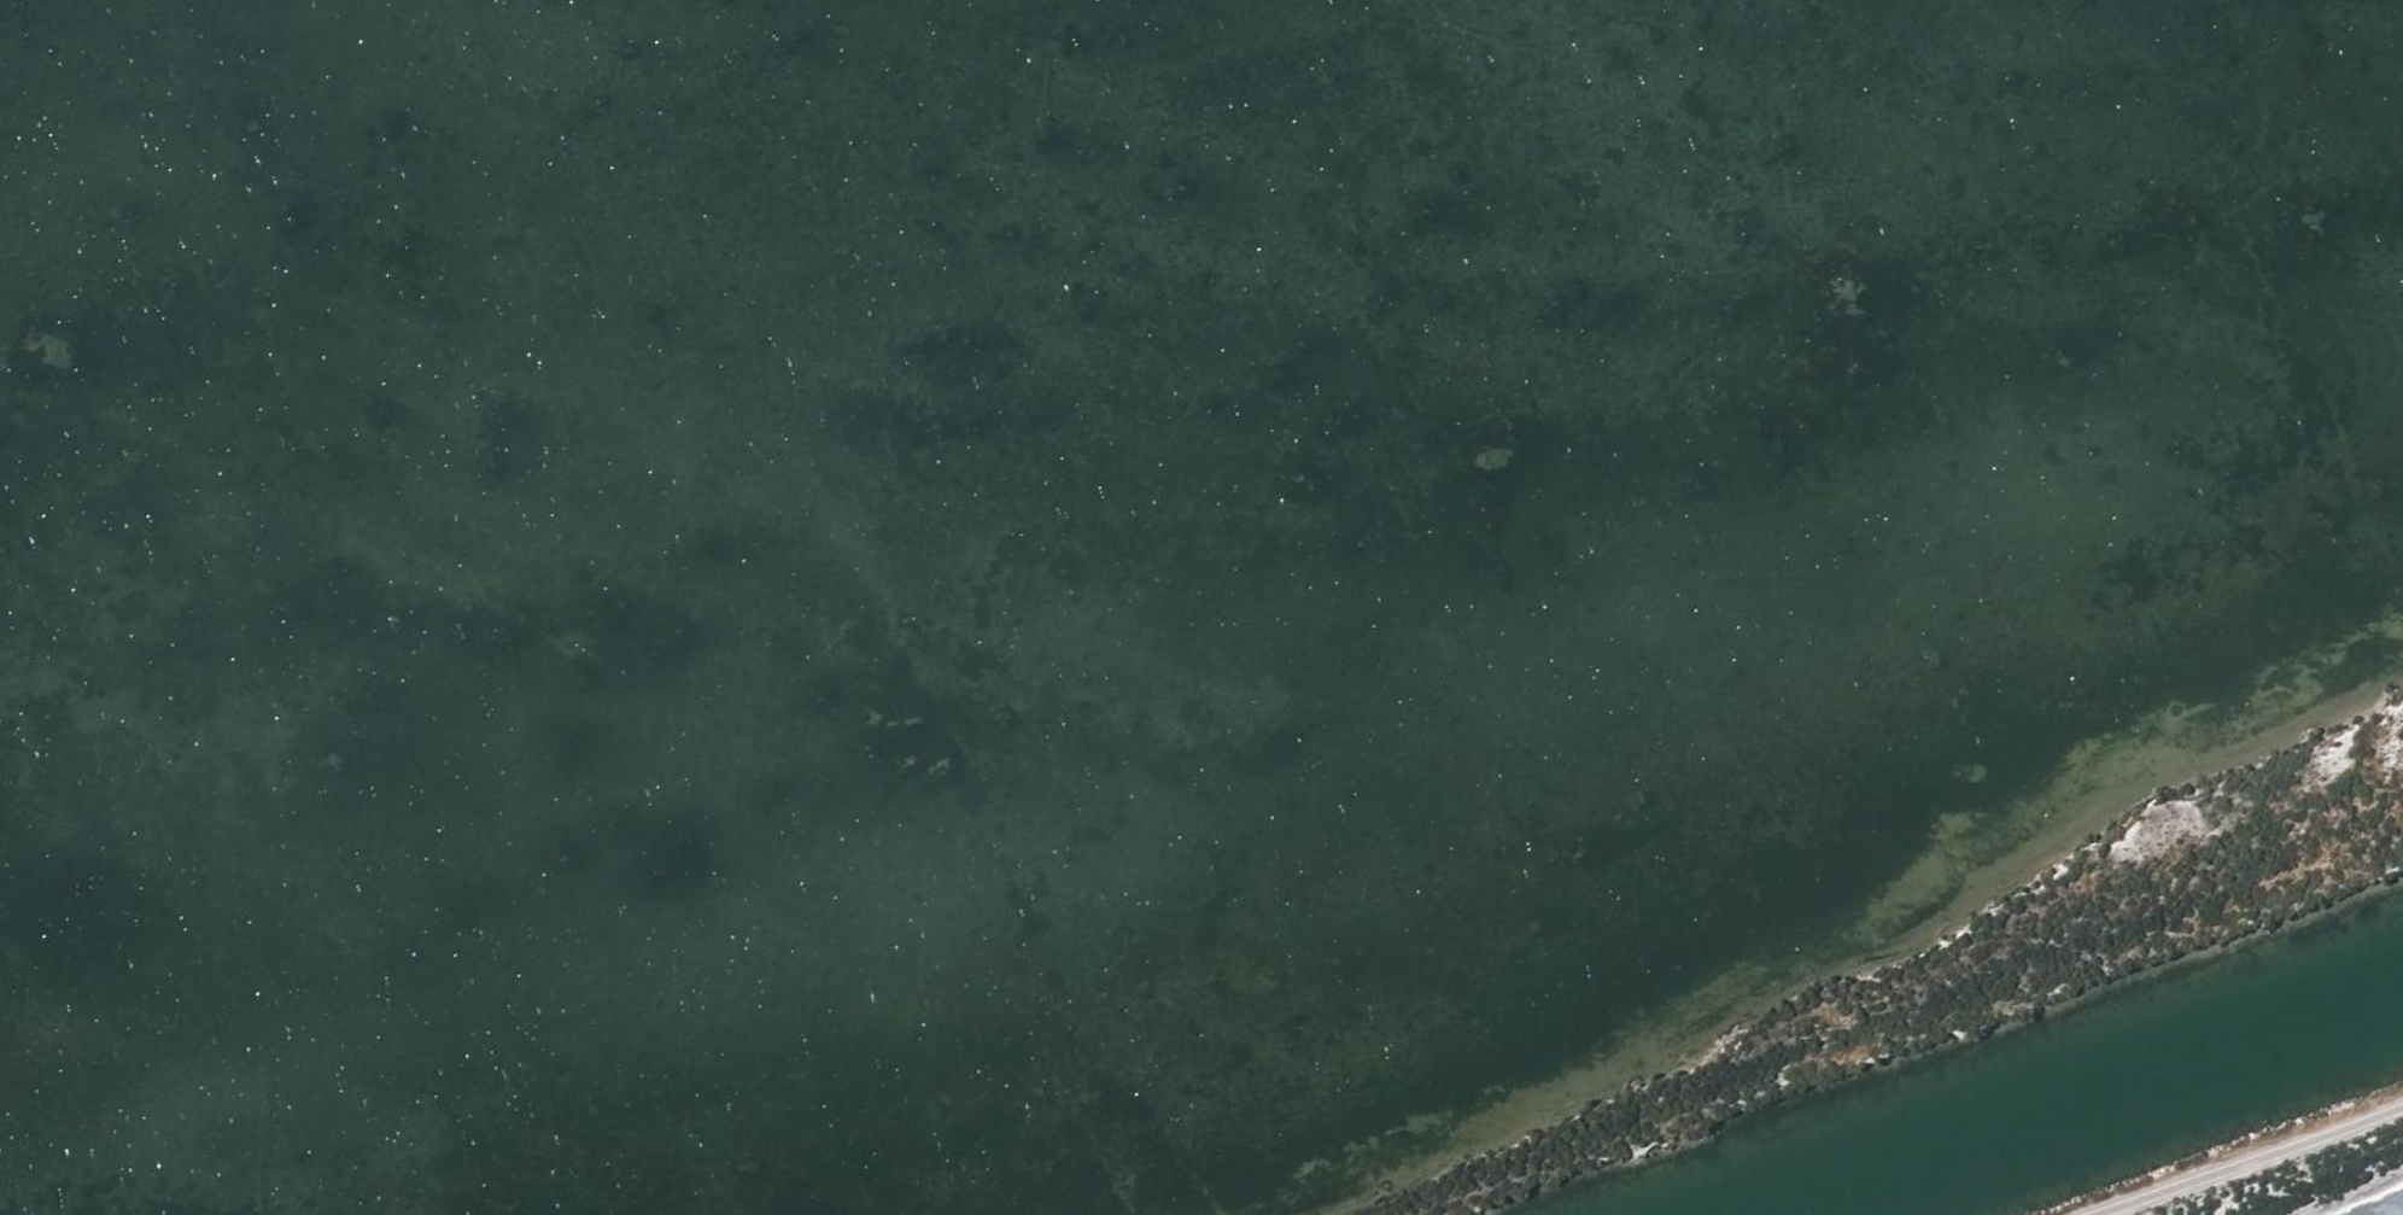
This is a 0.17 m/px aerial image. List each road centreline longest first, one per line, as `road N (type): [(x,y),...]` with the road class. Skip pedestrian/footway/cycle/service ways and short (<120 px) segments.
road 1 (track): [(2402,1115),(2130,1214)]

